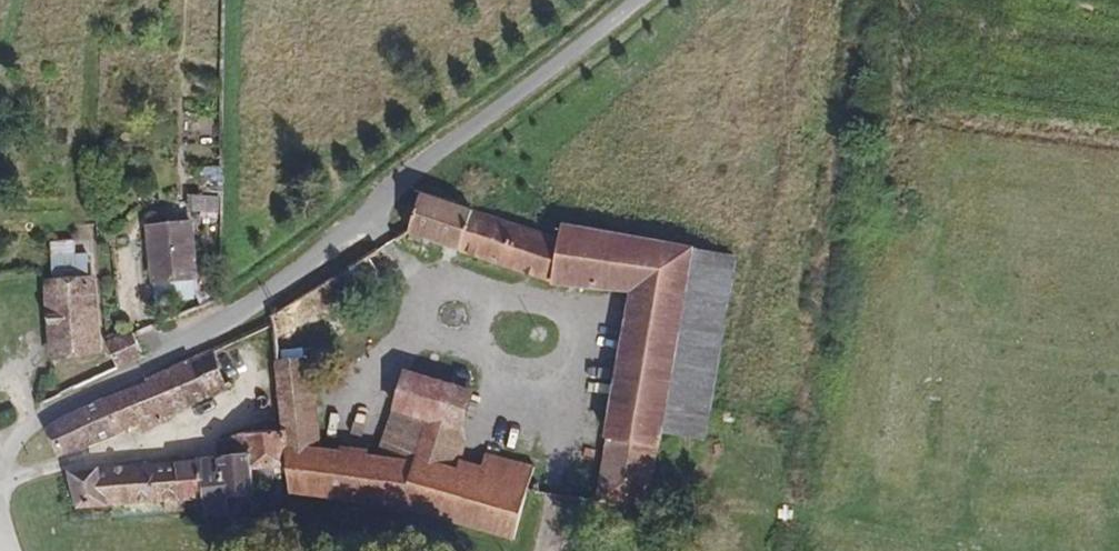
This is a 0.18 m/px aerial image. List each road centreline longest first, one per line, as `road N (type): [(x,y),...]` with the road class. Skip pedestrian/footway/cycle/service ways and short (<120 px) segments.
road 1 (unclassified): [(640,0),(508,101),(373,225),(263,300),(17,442),(0,474)]
road 2 (track): [(802,0),(798,60),(731,375)]
road 3 (track): [(569,550),(594,535),(678,526),(714,504),(794,514)]

